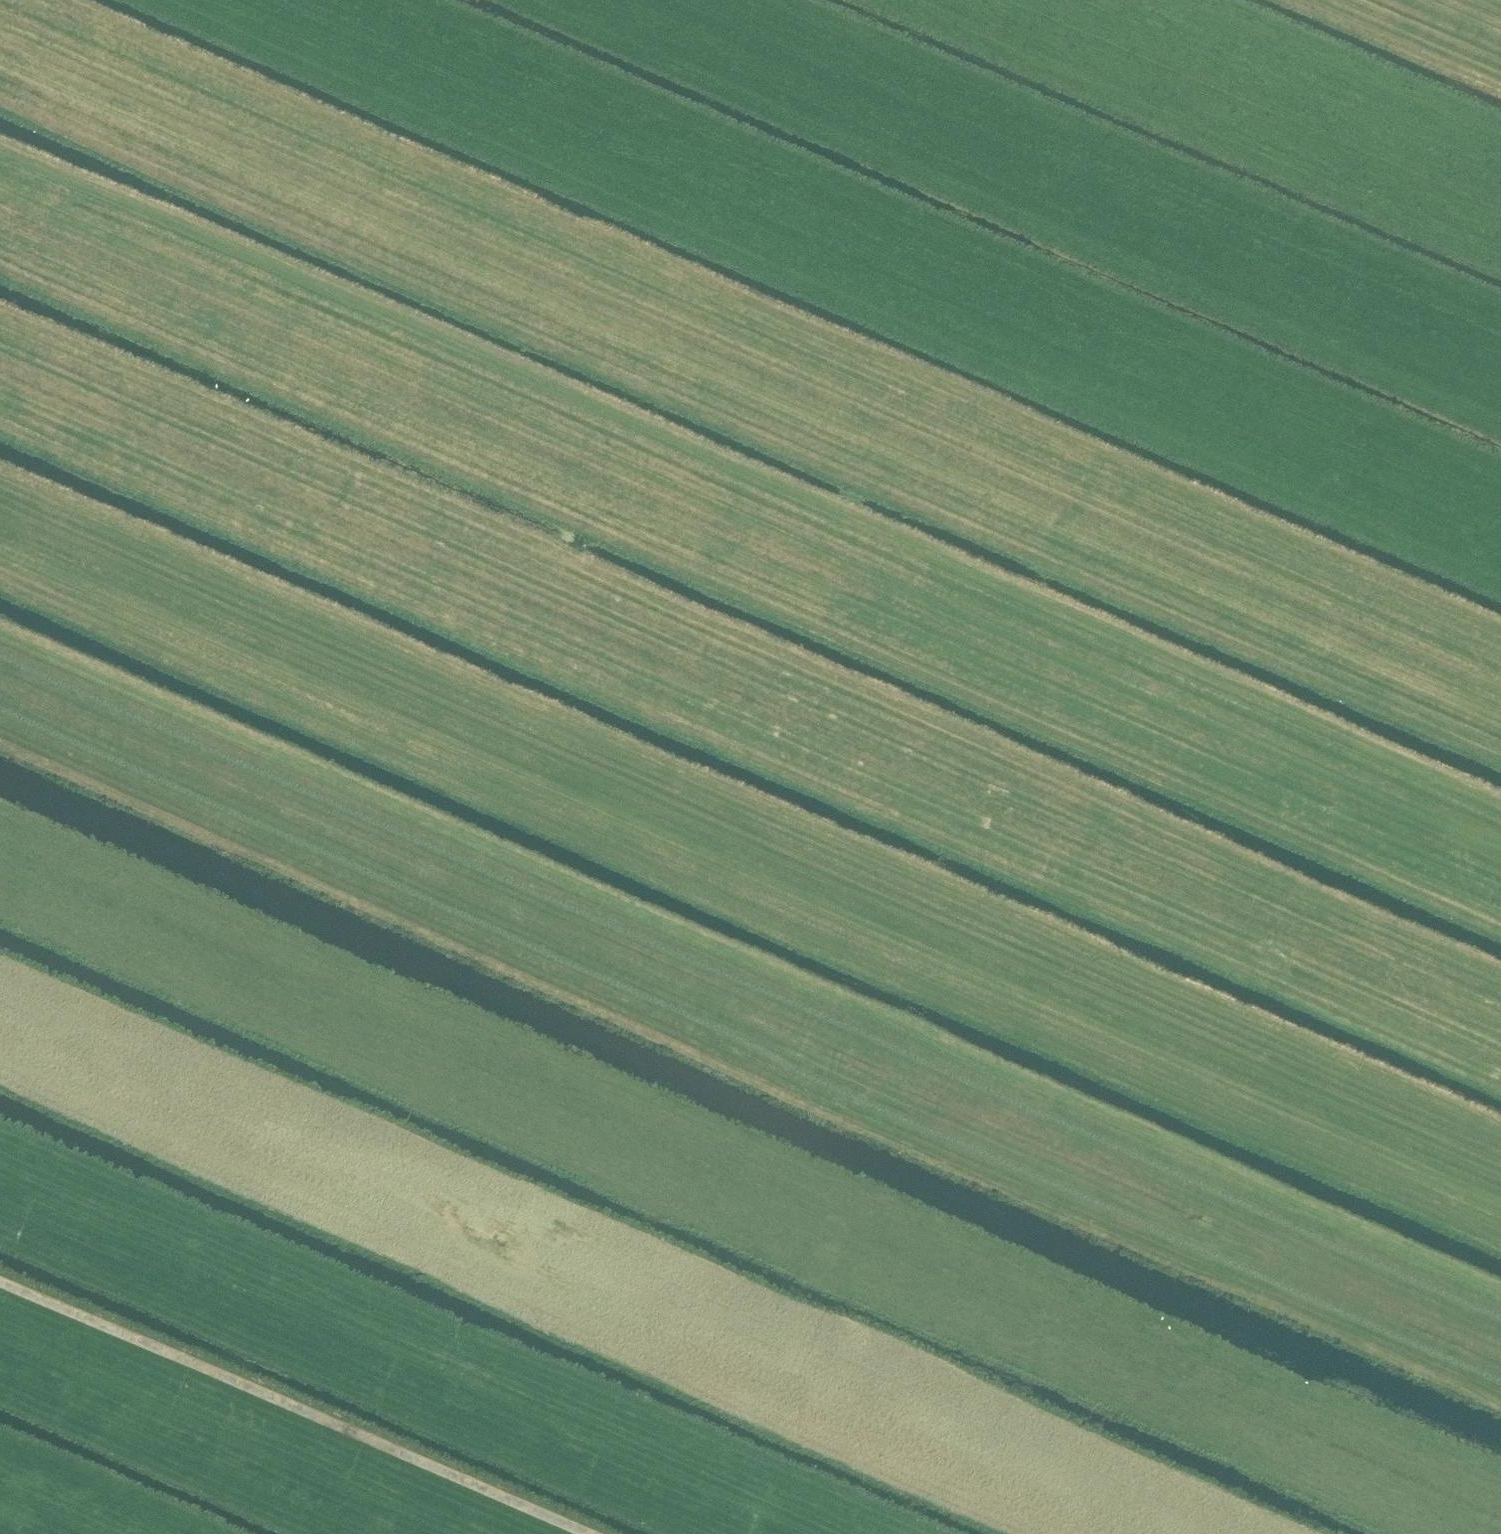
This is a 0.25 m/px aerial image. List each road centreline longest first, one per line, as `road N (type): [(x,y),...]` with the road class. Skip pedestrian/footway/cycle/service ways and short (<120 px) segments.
road 1 (track): [(601,1533),(0,1275)]

